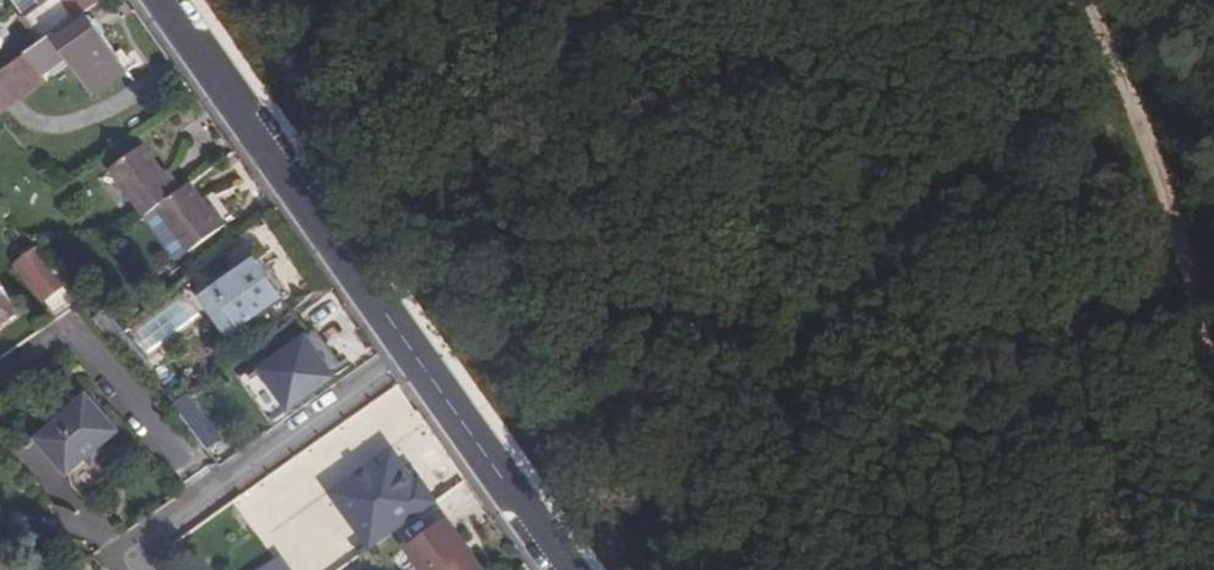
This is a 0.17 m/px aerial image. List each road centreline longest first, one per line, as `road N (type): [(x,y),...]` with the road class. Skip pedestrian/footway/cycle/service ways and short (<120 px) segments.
road 1 (tertiary): [(163,0),(411,353)]
road 2 (residential): [(138,569),(126,557),(411,353)]
road 3 (tertiary): [(411,353),(567,569)]

